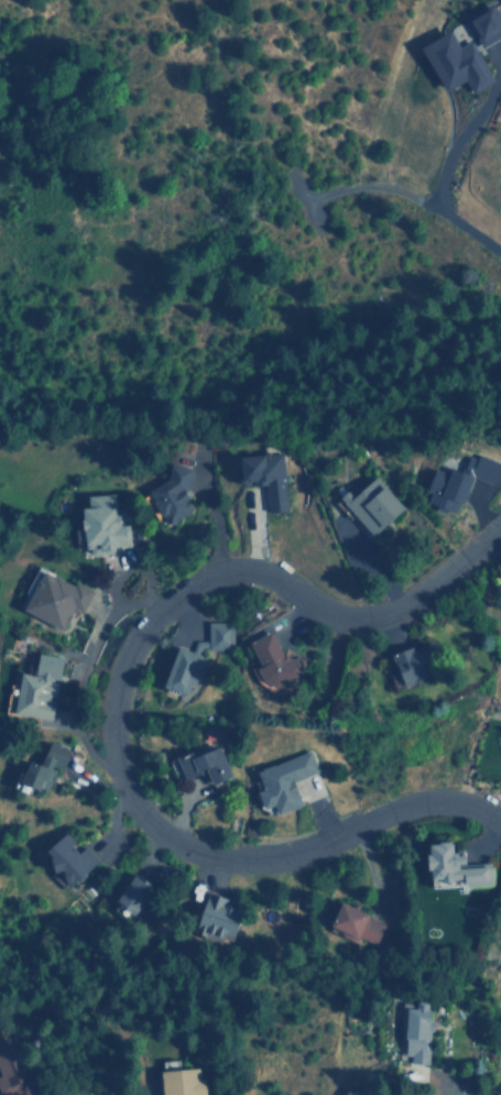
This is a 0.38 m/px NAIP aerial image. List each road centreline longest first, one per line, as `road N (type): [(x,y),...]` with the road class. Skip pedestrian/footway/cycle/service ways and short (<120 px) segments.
road 1 (residential): [(500,522),(389,611),(367,618),(317,609),(268,577),(239,570),(193,580),(146,621),(108,688),(110,732),(130,800),(146,823),(193,851),(257,856),(301,850),(404,803),(434,799),(500,824)]

